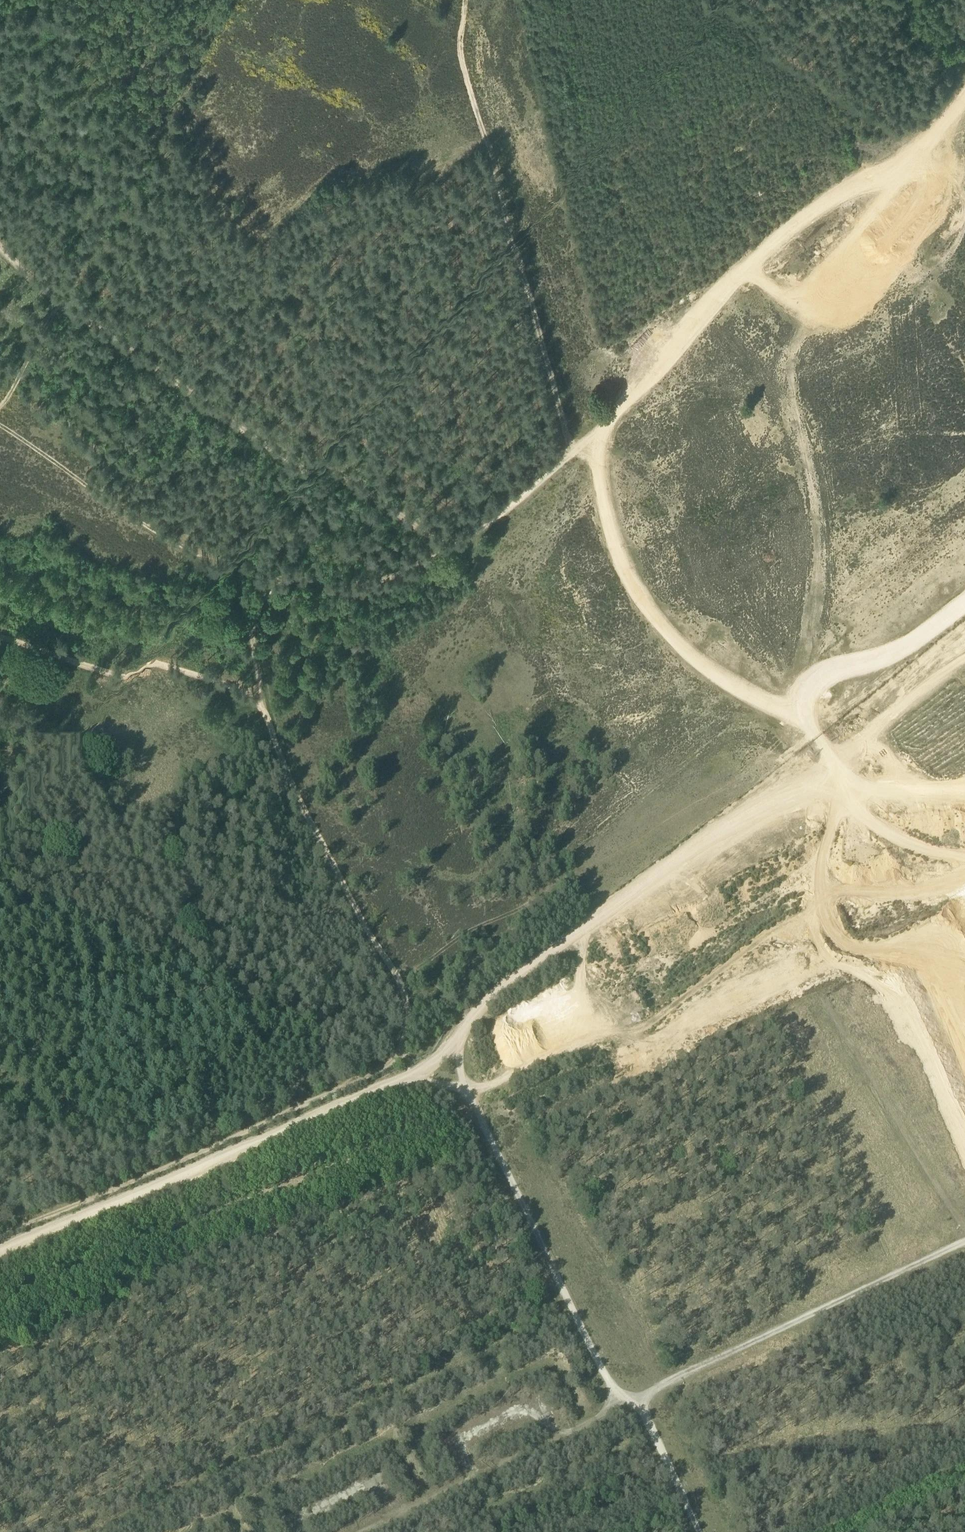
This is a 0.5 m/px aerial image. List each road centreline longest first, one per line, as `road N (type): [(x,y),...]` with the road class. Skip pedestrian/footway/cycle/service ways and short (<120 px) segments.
road 1 (track): [(964,672),(496,994),(458,1037),(466,1093),(657,1015),(807,908)]
road 2 (track): [(455,541),(68,274),(0,209)]
road 3 (track): [(416,1069),(466,1093),(612,1394),(641,1410),(698,1531)]
road 4 (track): [(964,89),(917,136),(800,221),(571,454)]
road 5 (track): [(460,0),(461,39),(505,167),(571,454)]
road 6 (track): [(754,265),(799,326),(788,393),(815,514),(807,654),(784,710)]
road 7 (track): [(0,1247),(416,1069)]
road 8 (track): [(0,1235),(358,1081),(396,1054)]
road 9 (track): [(258,689),(311,822),(400,984),(408,1024),(396,1054)]
road 10 (track): [(597,432),(609,519),(647,608),(697,662),(816,731)]
road 11 (track): [(626,1403),(964,1240)]
road 12 (track): [(292,578),(0,390)]
road 13 (track): [(571,454),(493,519),(392,572),(292,578)]
road 14 (track): [(0,611),(258,689)]
road 15 (track): [(964,604),(914,645),(815,680),(798,718)]
road 16 (track): [(68,274),(174,93)]
road 17 (track): [(292,578),(266,592),(259,612),(258,689)]

